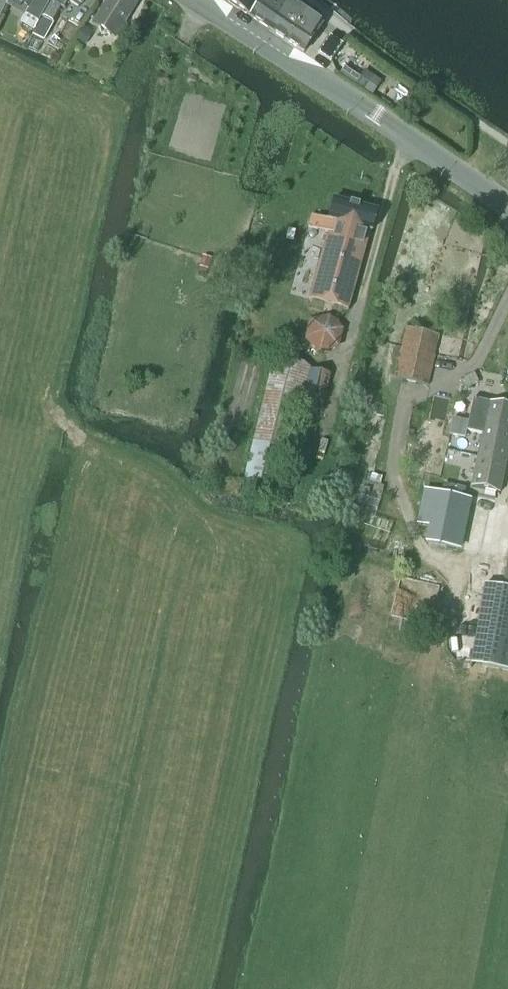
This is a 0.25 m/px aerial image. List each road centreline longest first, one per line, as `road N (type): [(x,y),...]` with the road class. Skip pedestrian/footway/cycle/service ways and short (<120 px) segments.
road 1 (tertiary): [(507,207),(190,0)]

